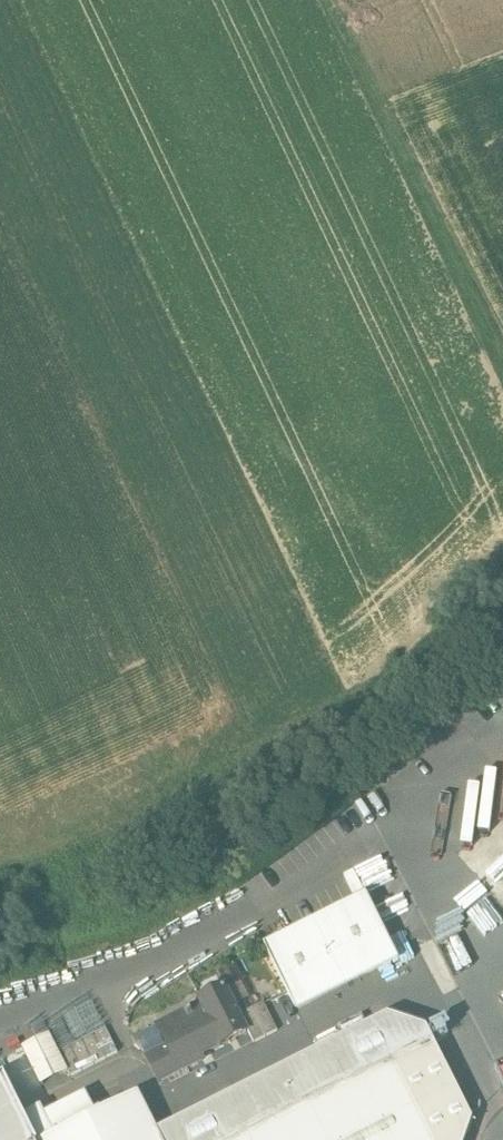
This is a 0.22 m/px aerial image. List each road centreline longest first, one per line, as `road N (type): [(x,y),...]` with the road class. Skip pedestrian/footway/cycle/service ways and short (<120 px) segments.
road 1 (track): [(502,602),(317,788),(211,864),(67,923),(0,932)]
road 2 (track): [(327,0),(502,362)]

